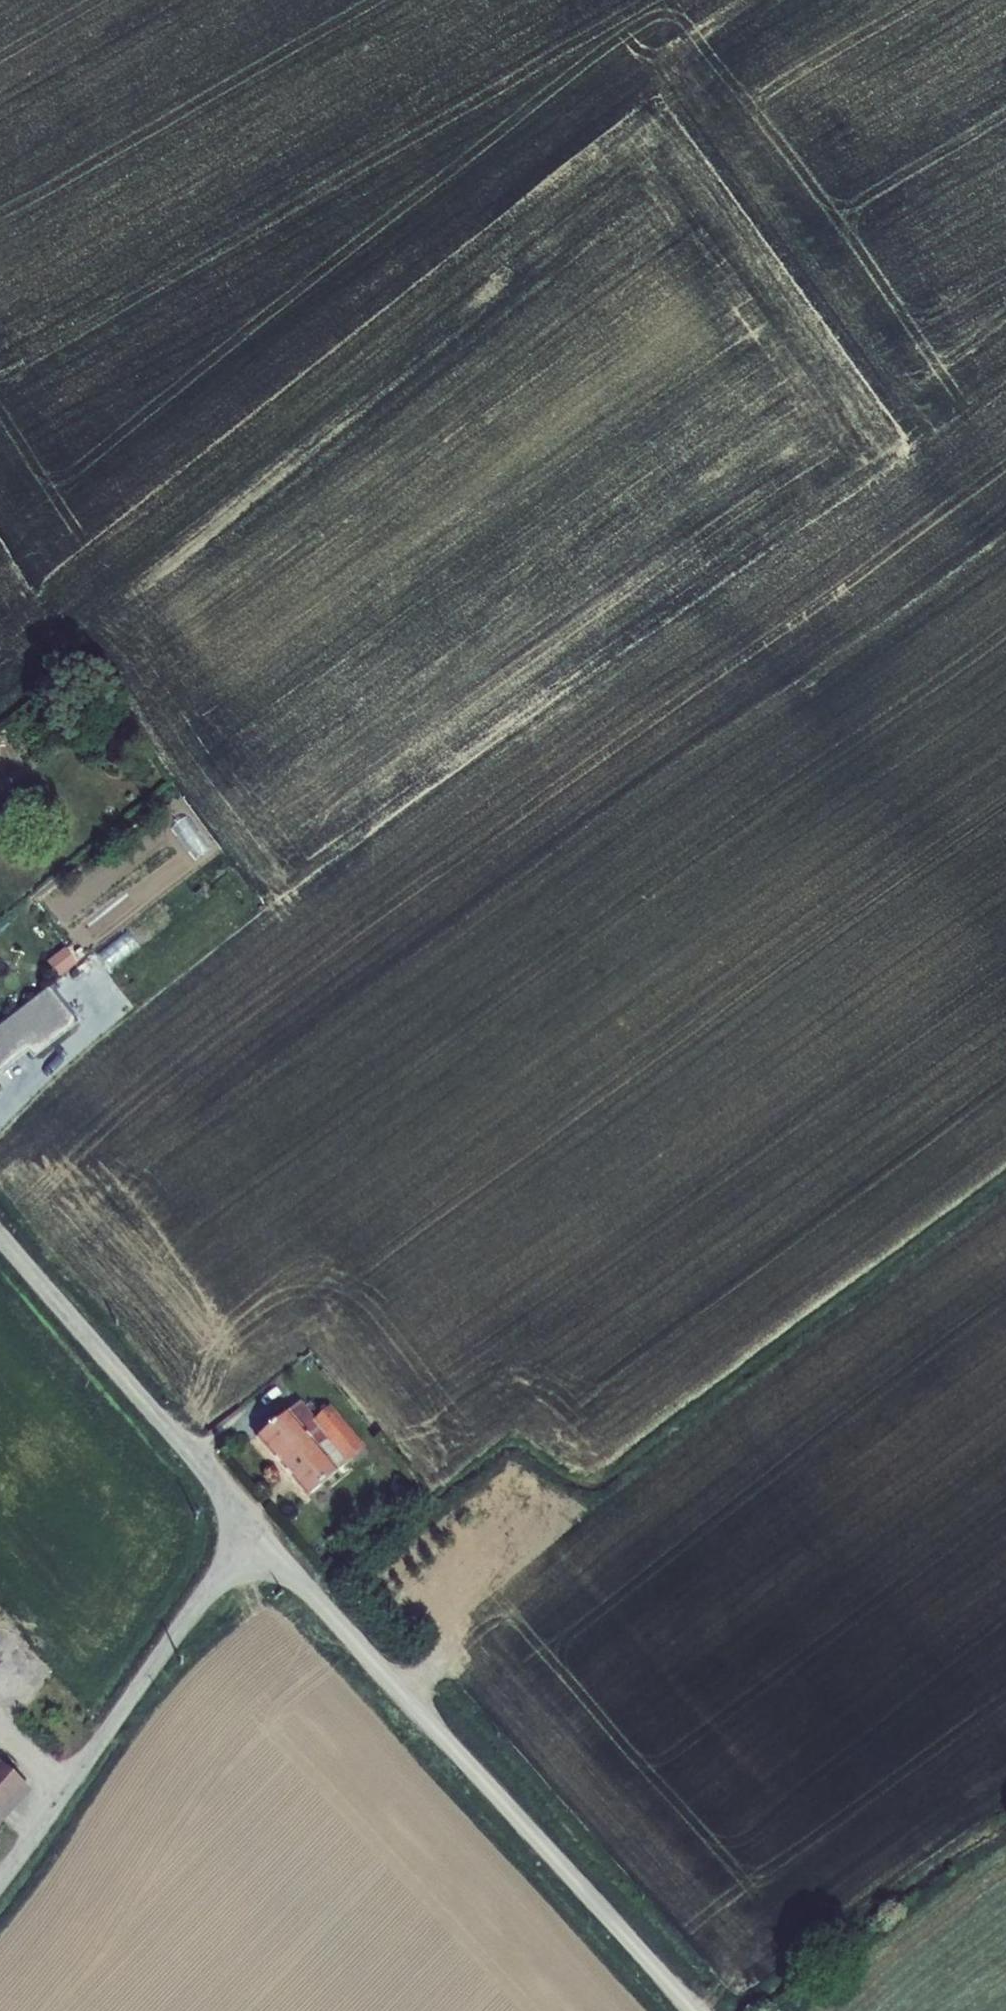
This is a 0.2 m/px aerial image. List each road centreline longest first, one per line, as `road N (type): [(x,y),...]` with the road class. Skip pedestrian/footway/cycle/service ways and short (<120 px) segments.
road 1 (unclassified): [(695,2010),(261,1536)]
road 2 (unclassified): [(261,1536),(191,1611),(0,1881)]
road 3 (unclassified): [(261,1536),(0,1235)]

